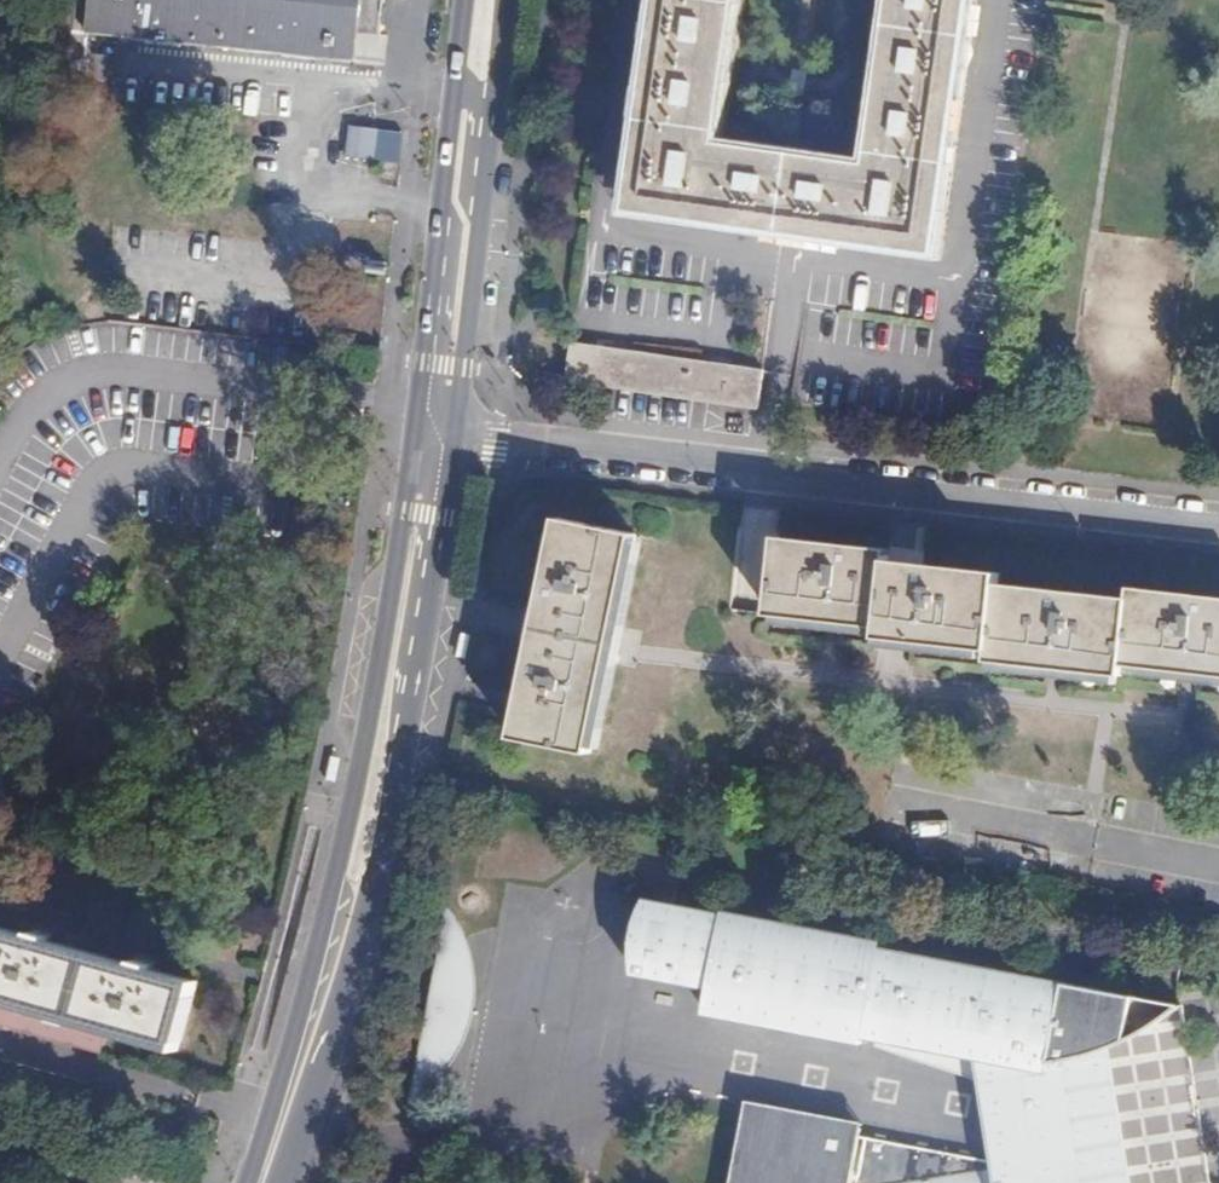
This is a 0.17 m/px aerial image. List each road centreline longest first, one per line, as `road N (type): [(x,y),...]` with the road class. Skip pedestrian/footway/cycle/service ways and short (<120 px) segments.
road 1 (residential): [(446,440),(1218,527)]
road 2 (primary): [(402,435),(357,746),(318,912),(238,1182)]
road 3 (primary): [(282,1182),(367,915),(446,440)]
road 4 (primary): [(446,440),(498,0)]
road 5 (primary): [(459,0),(402,435)]

